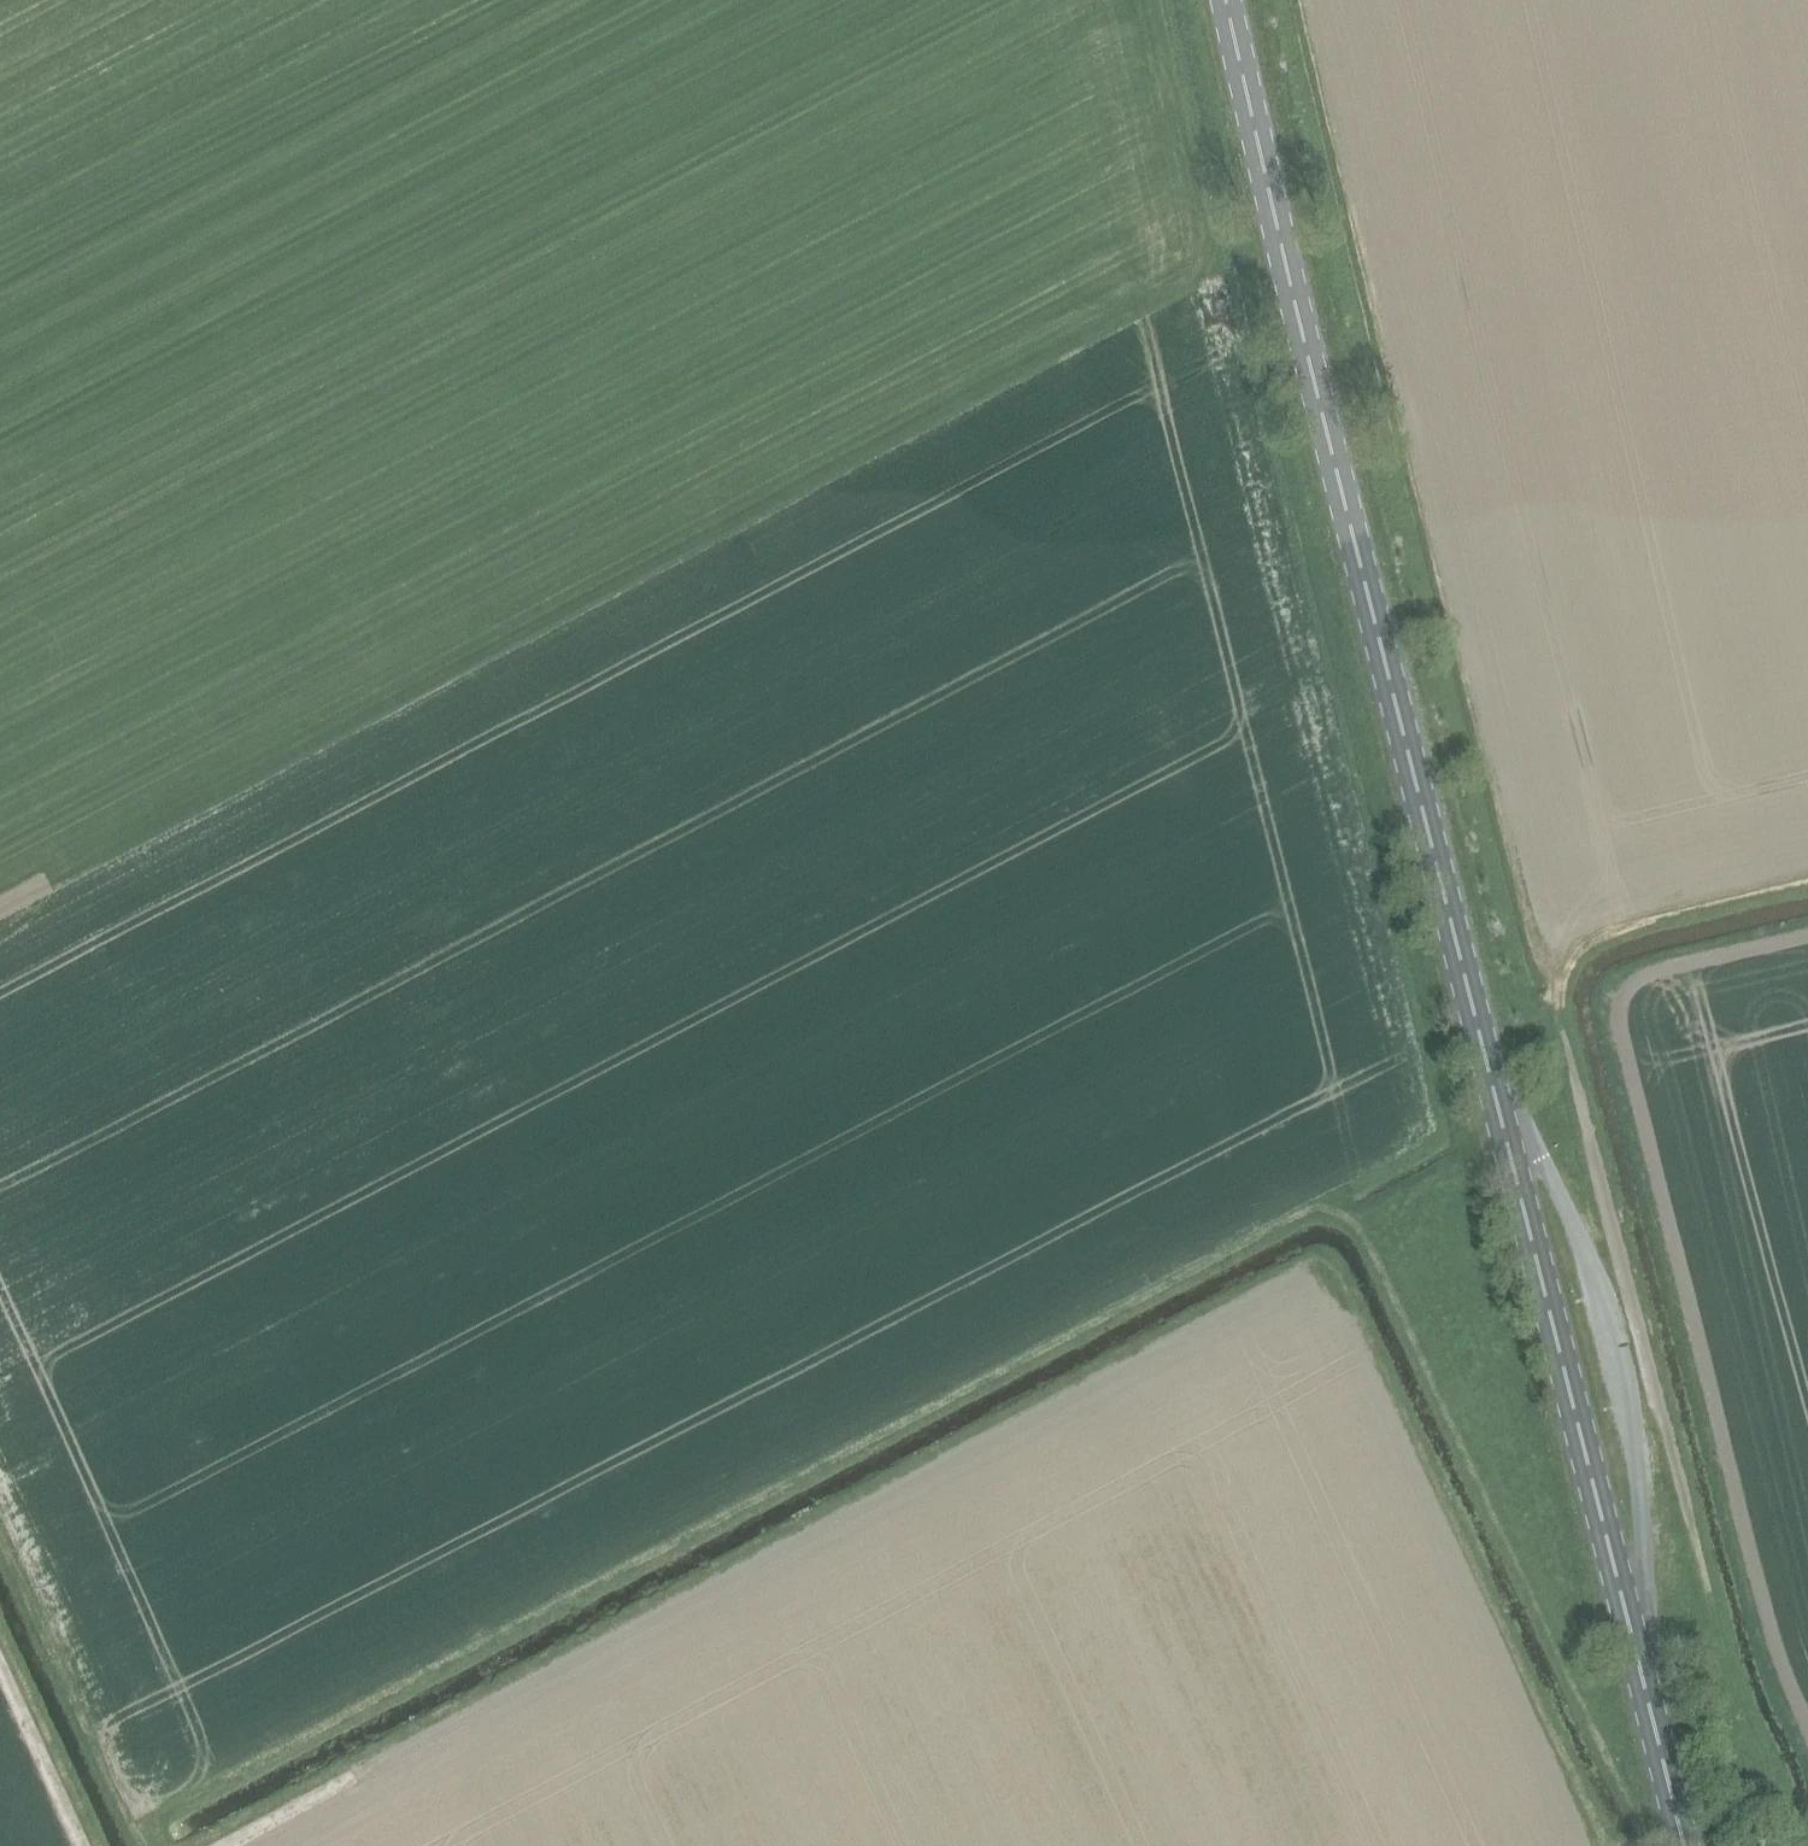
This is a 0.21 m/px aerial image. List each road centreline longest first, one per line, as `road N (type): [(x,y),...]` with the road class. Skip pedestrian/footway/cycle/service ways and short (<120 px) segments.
road 1 (primary): [(1677,1845),(1222,0)]

